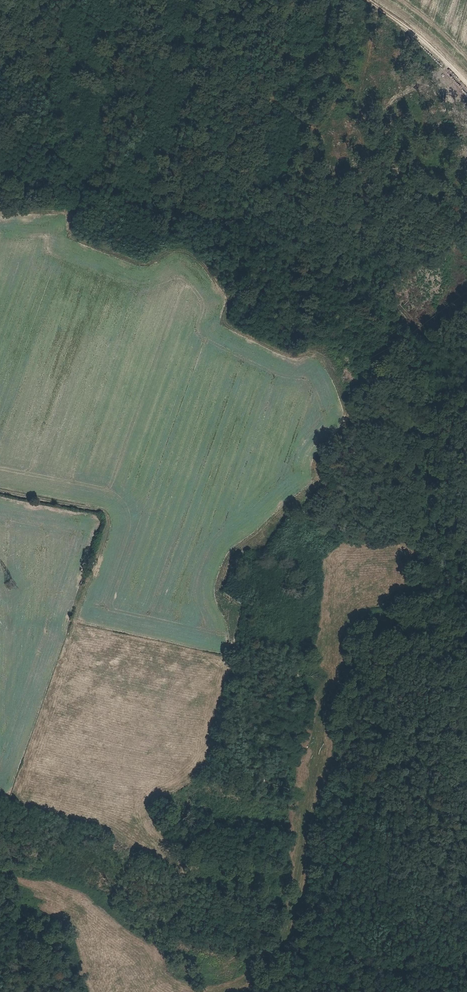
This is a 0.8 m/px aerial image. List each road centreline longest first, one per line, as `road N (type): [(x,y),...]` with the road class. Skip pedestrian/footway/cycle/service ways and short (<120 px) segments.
road 1 (track): [(0,491),(103,512),(108,520),(78,608)]
road 2 (track): [(364,0),(466,89)]

